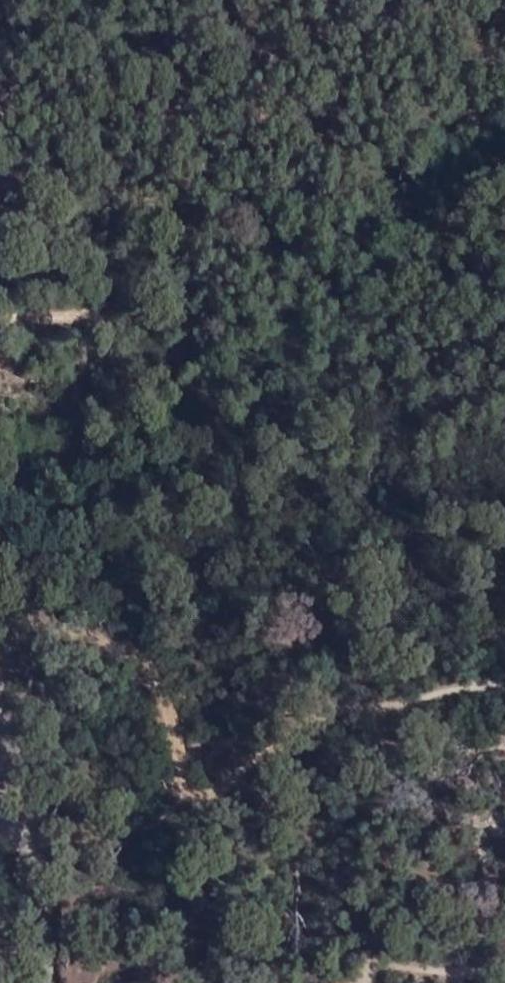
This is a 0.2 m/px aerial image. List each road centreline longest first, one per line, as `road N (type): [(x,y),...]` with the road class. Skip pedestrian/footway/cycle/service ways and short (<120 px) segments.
road 1 (unclassified): [(53,982),(31,895),(0,829)]

